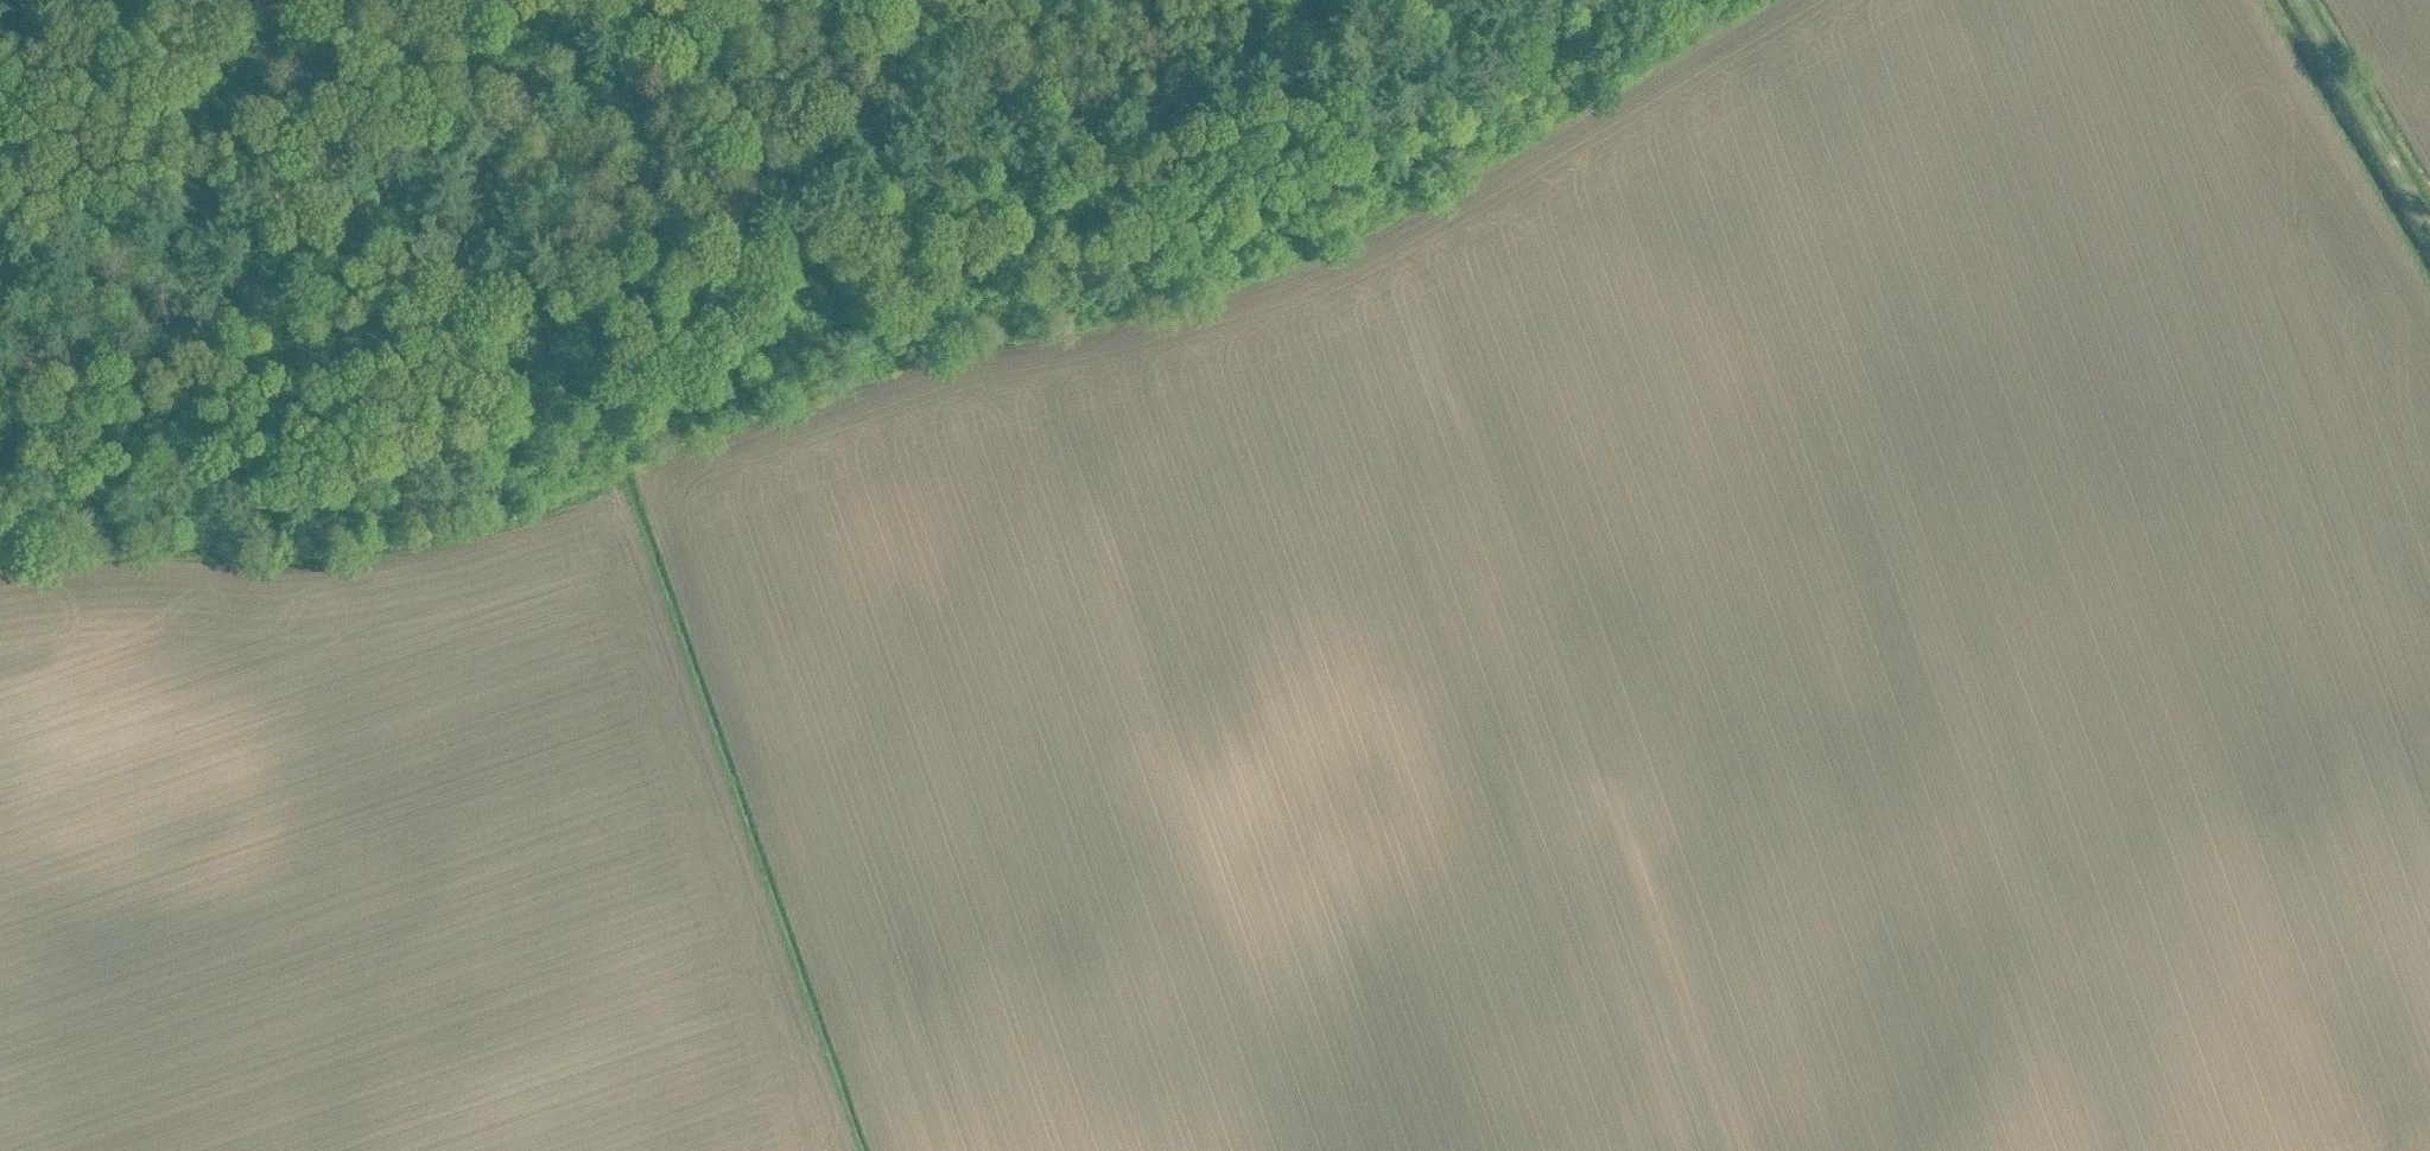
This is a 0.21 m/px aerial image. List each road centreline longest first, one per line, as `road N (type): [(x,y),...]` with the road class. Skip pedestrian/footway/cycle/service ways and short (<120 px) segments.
road 1 (track): [(2295,0),(2429,223)]

